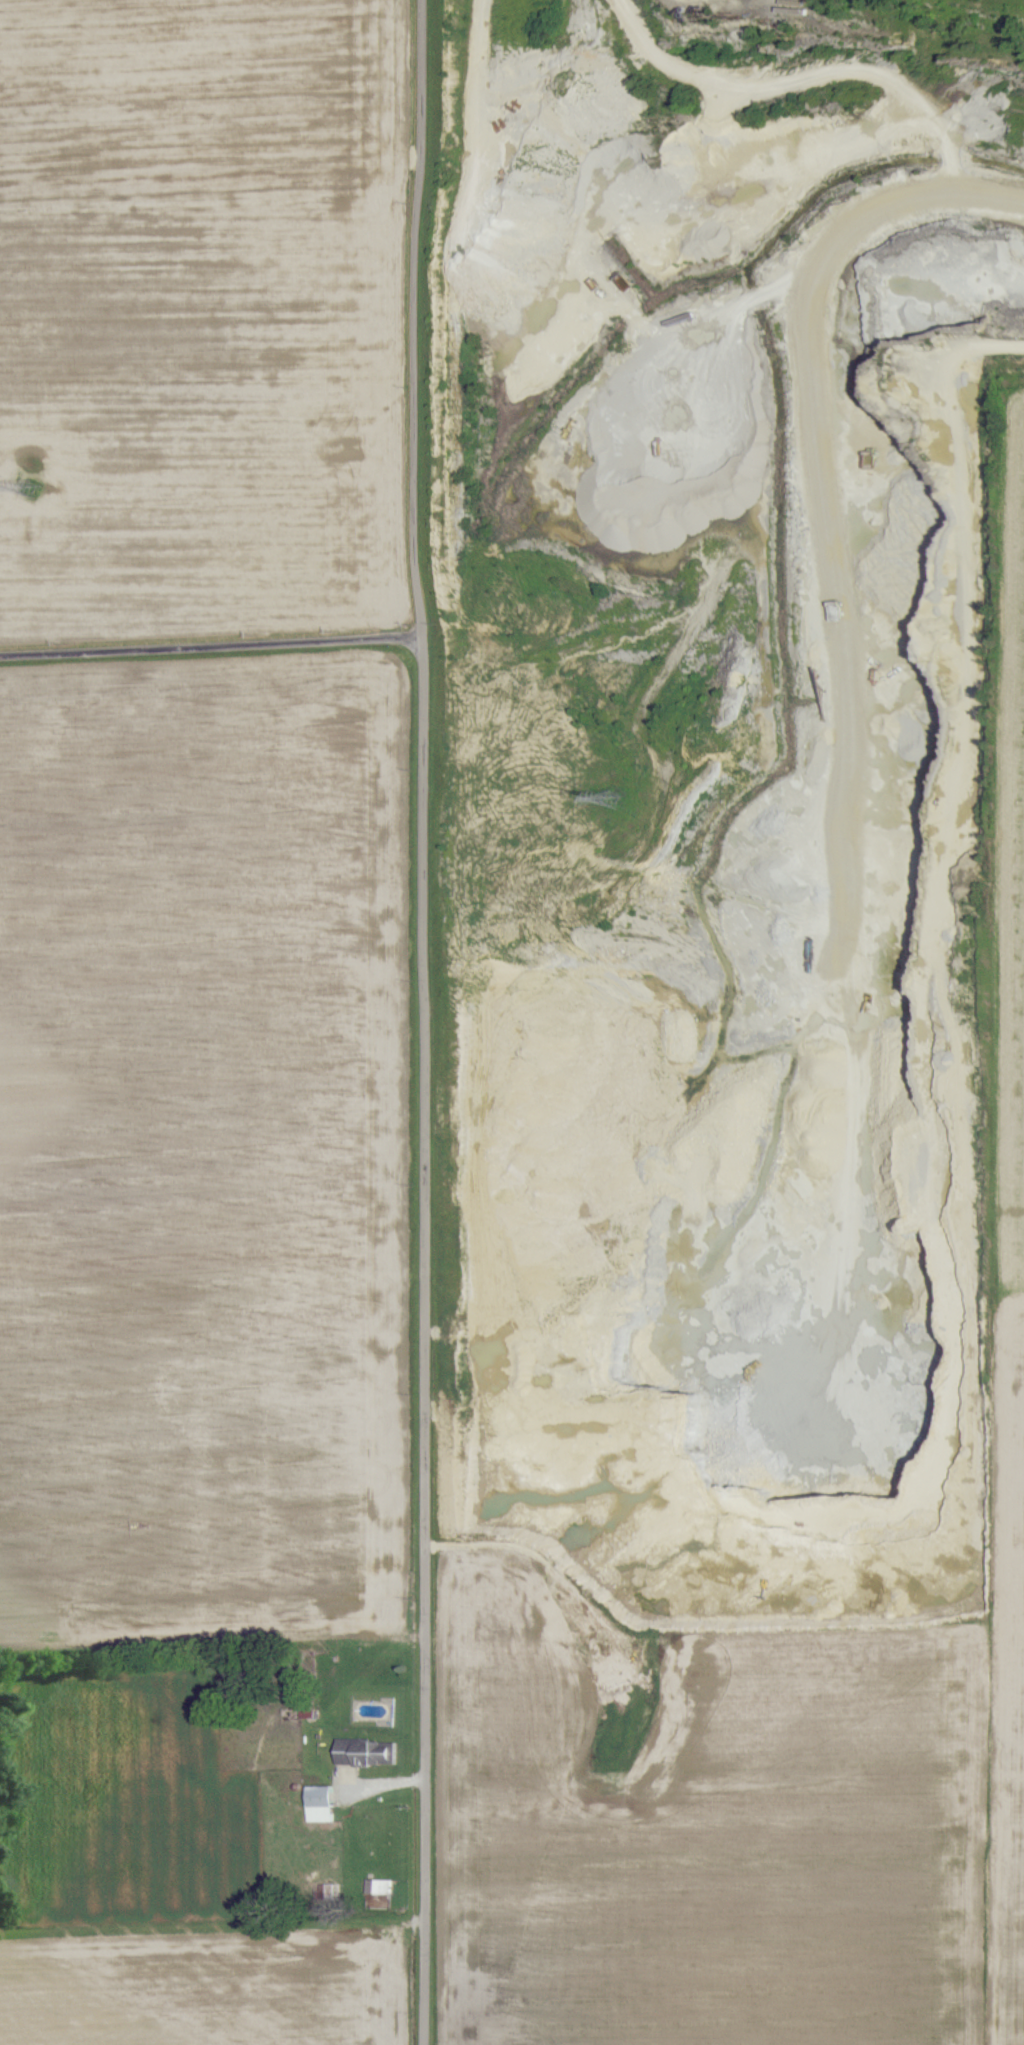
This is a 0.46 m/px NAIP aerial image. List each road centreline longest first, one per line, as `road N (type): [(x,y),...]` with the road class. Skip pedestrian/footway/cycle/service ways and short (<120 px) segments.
road 1 (residential): [(419,2044),(421,0)]
road 2 (residential): [(0,654),(421,640)]

